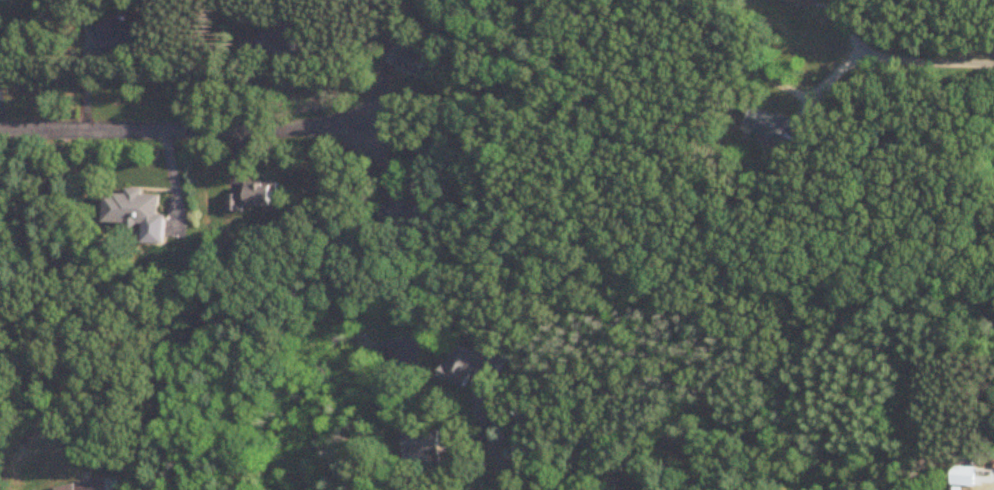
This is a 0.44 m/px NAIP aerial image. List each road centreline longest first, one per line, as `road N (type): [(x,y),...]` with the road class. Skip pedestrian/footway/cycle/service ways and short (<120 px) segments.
road 1 (residential): [(0,124),(226,132),(374,116)]

